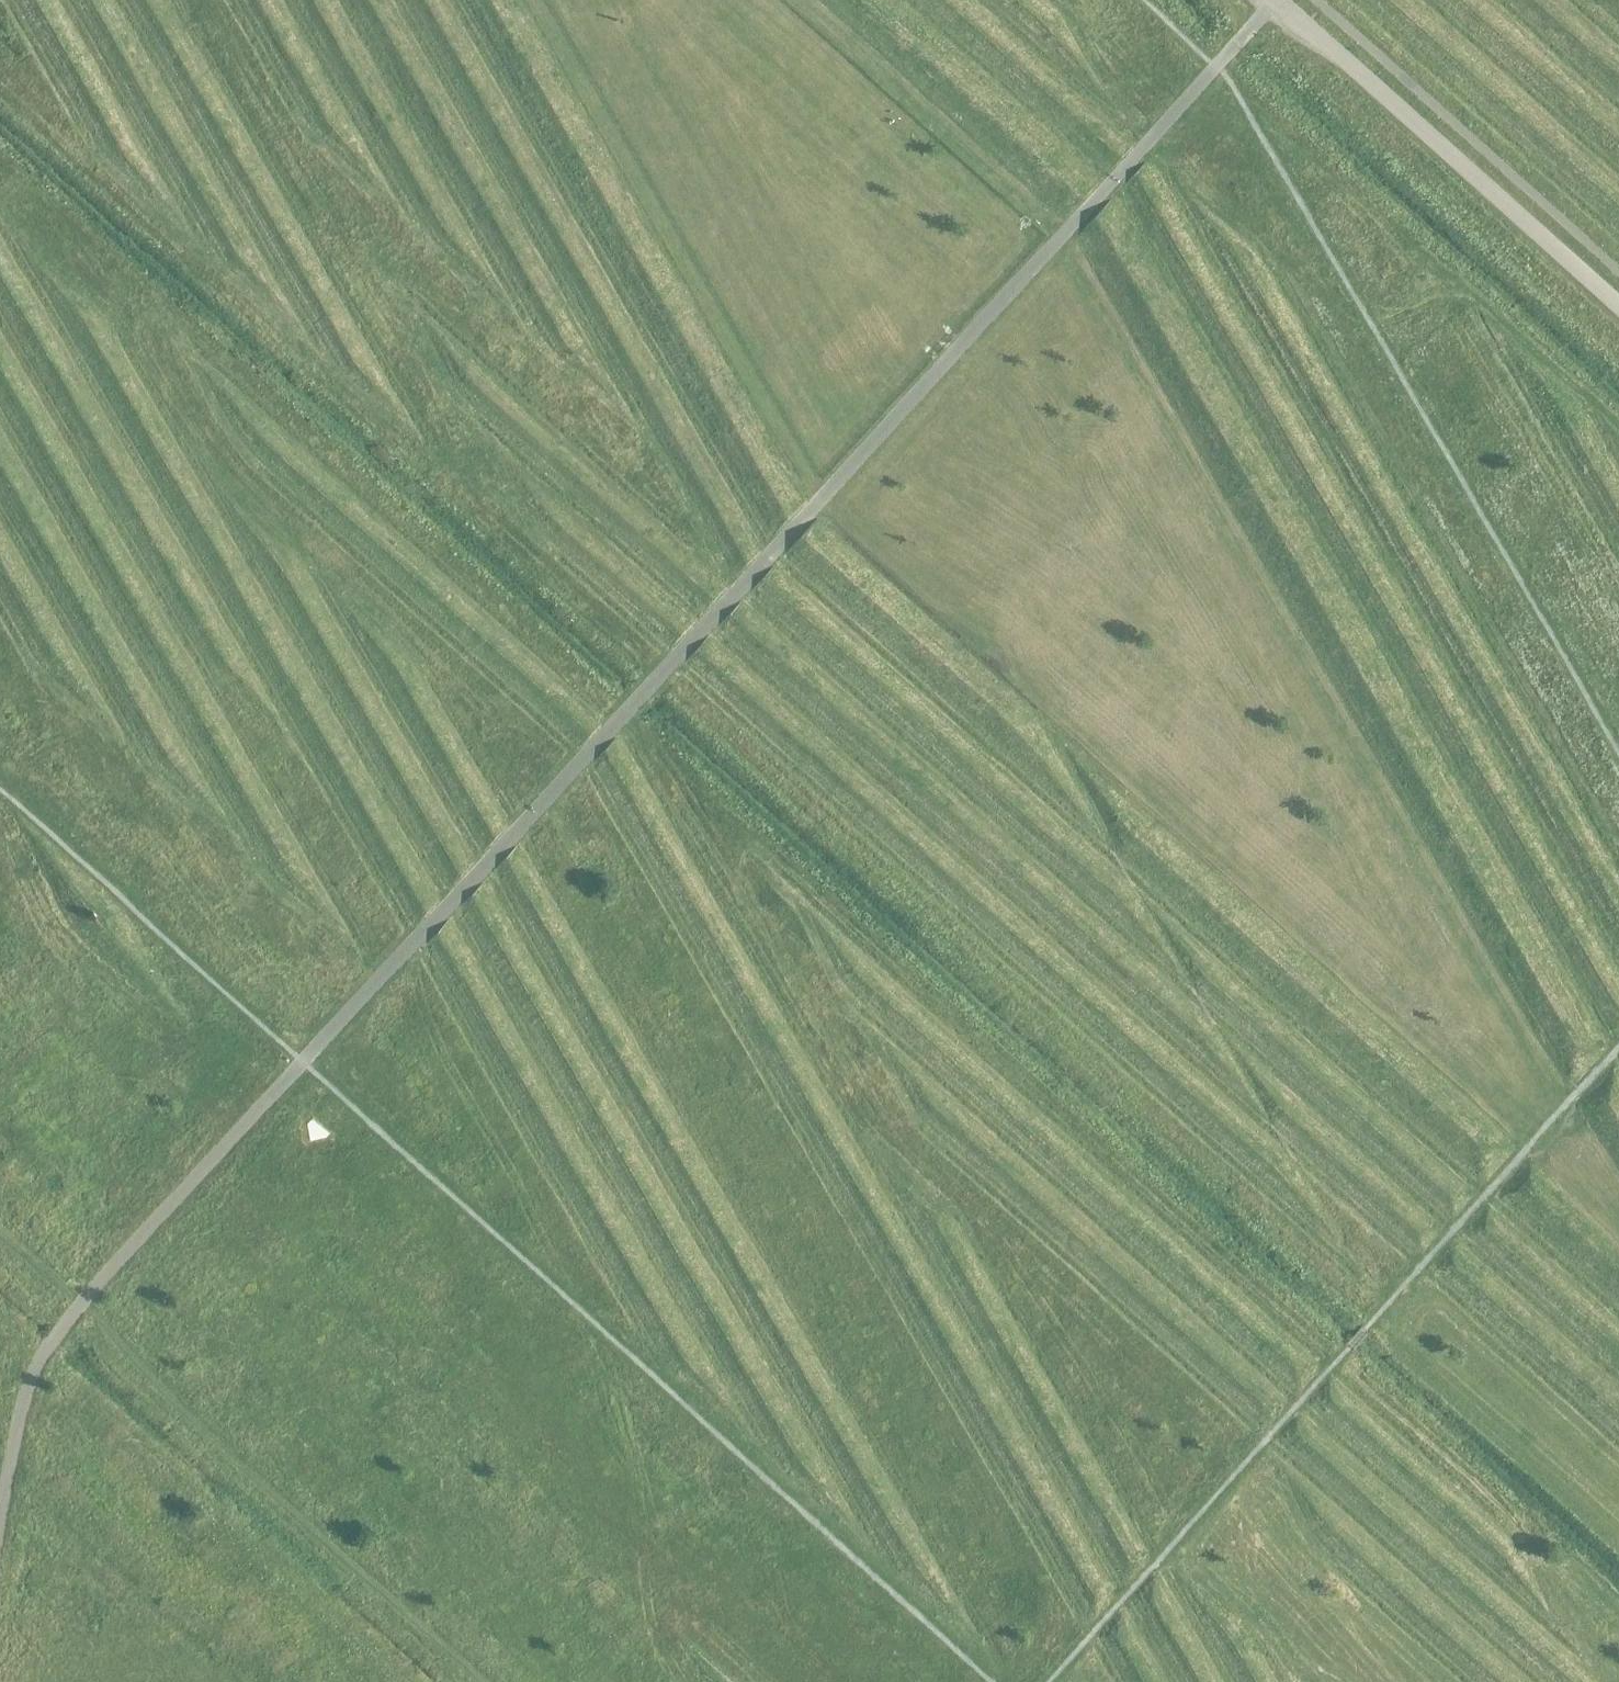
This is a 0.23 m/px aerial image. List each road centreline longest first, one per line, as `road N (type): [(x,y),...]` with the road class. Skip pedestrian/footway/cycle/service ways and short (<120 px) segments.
road 1 (unclassified): [(1618,305),(1278,0)]

